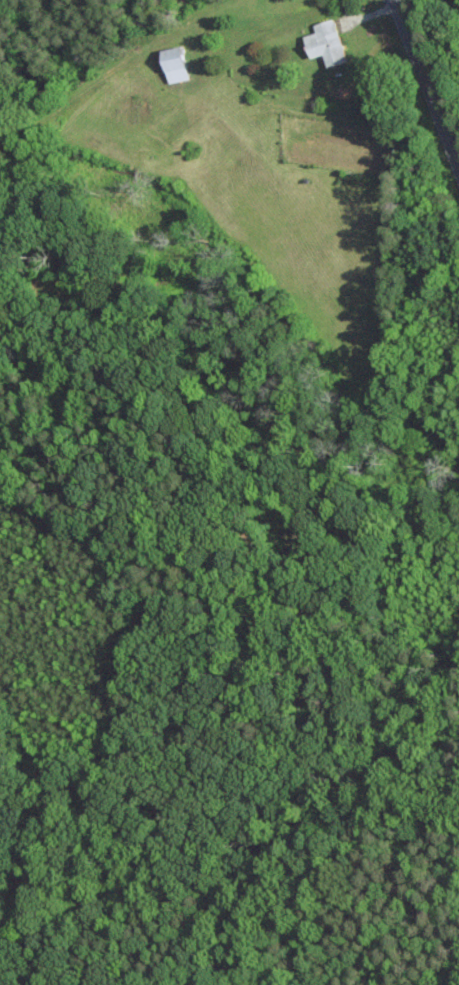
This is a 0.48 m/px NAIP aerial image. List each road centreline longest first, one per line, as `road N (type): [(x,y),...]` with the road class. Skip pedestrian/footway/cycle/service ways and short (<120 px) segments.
road 1 (tertiary): [(458,173),(393,0)]

